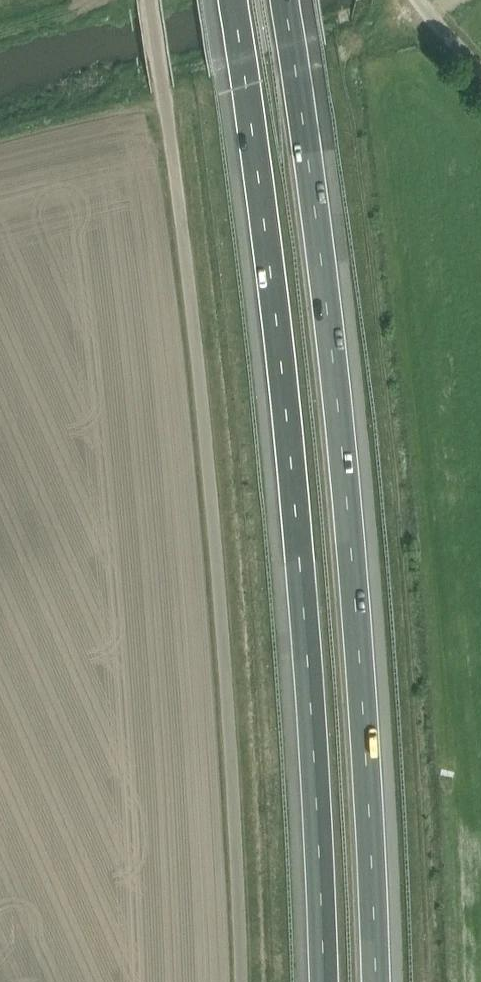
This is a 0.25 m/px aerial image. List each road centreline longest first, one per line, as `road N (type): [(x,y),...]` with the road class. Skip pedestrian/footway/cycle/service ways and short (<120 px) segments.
road 1 (motorway): [(371,981),(369,780),(340,403),(284,0)]
road 2 (unclassified): [(242,981),(206,410),(150,0)]
road 3 (motorway): [(234,0),(282,381),(316,782),(319,981)]
road 4 (track): [(0,34),(125,0)]

